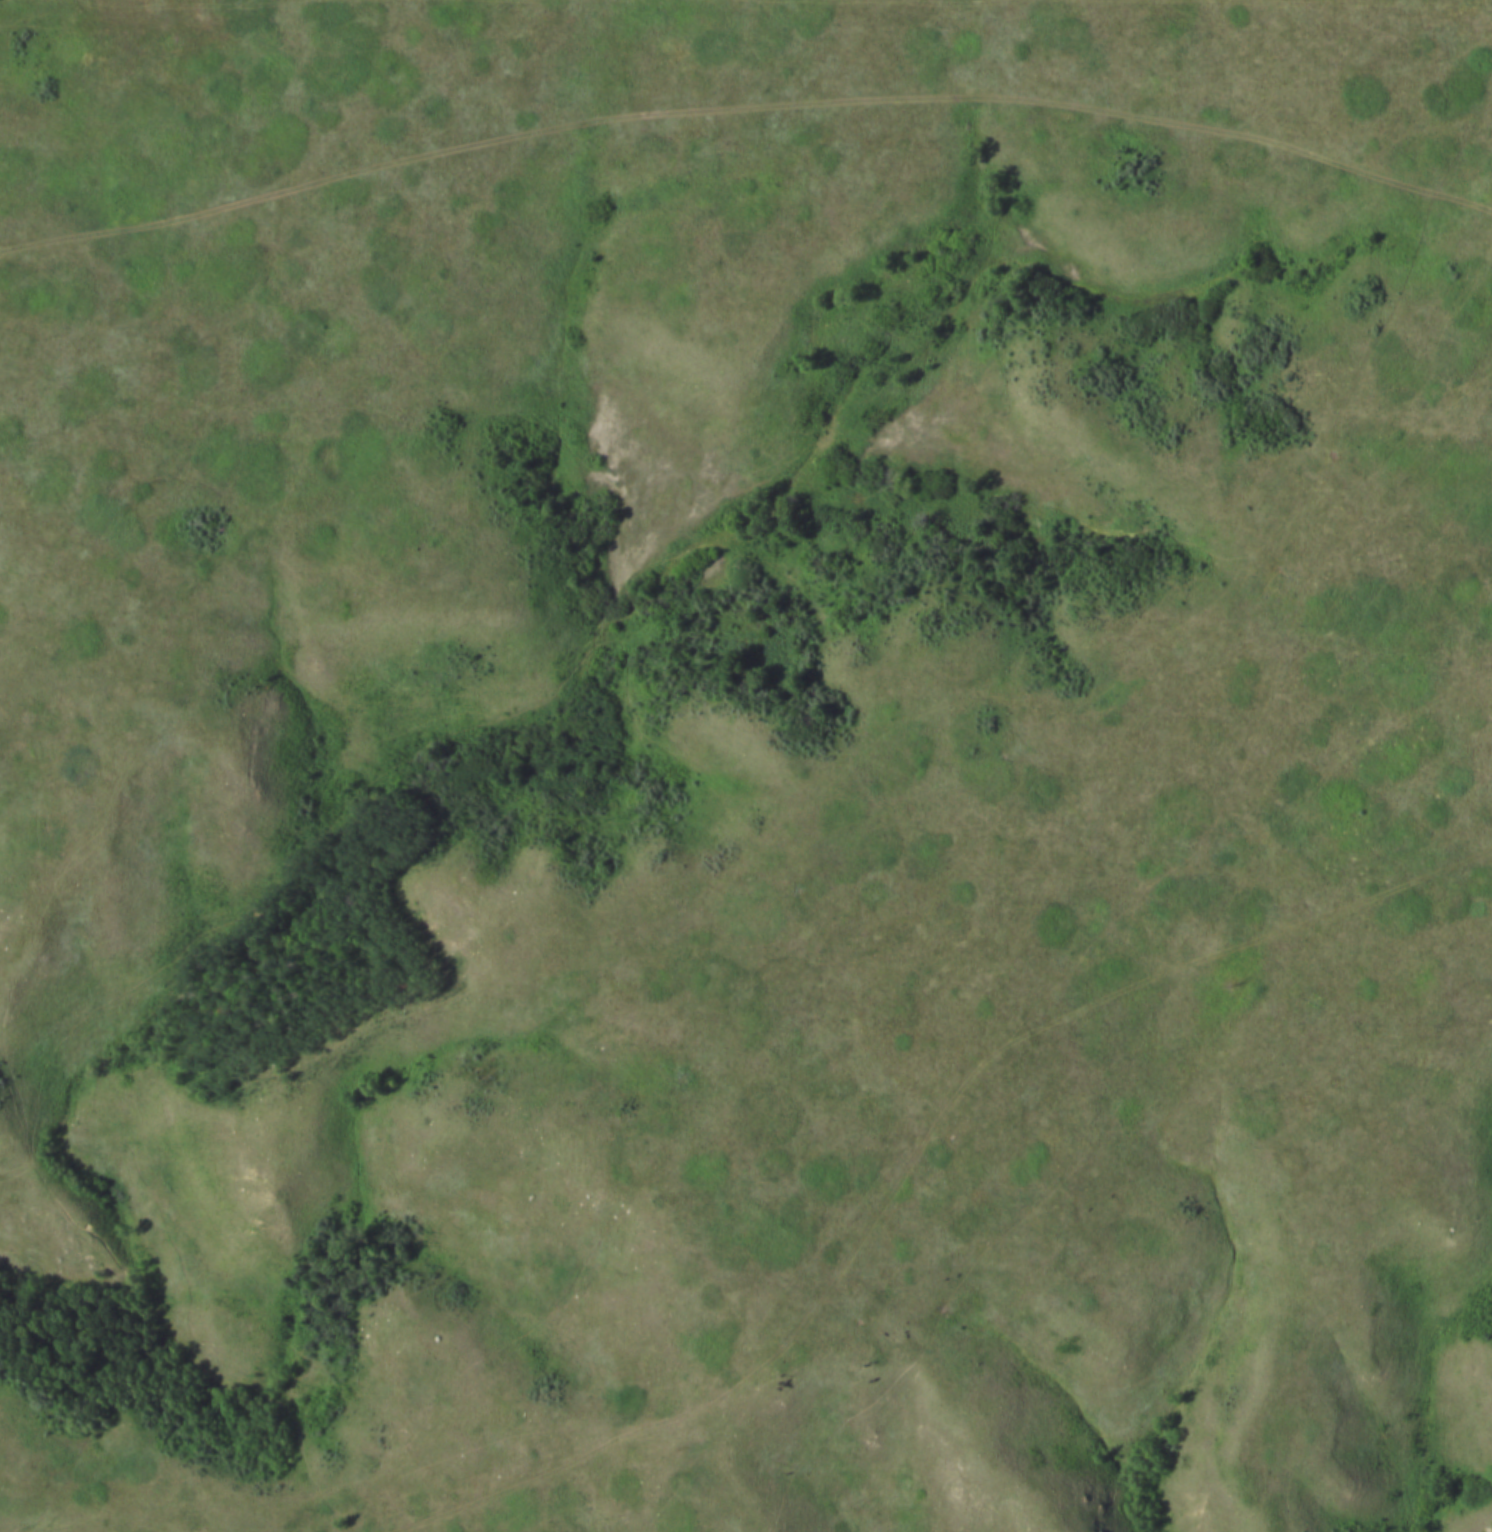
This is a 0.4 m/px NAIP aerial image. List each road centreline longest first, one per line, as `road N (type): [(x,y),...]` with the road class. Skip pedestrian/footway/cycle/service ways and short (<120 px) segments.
road 1 (track): [(1491,218),(1358,169),(1184,126),(885,99),(763,103),(581,125),(433,152),(138,230),(0,252)]

